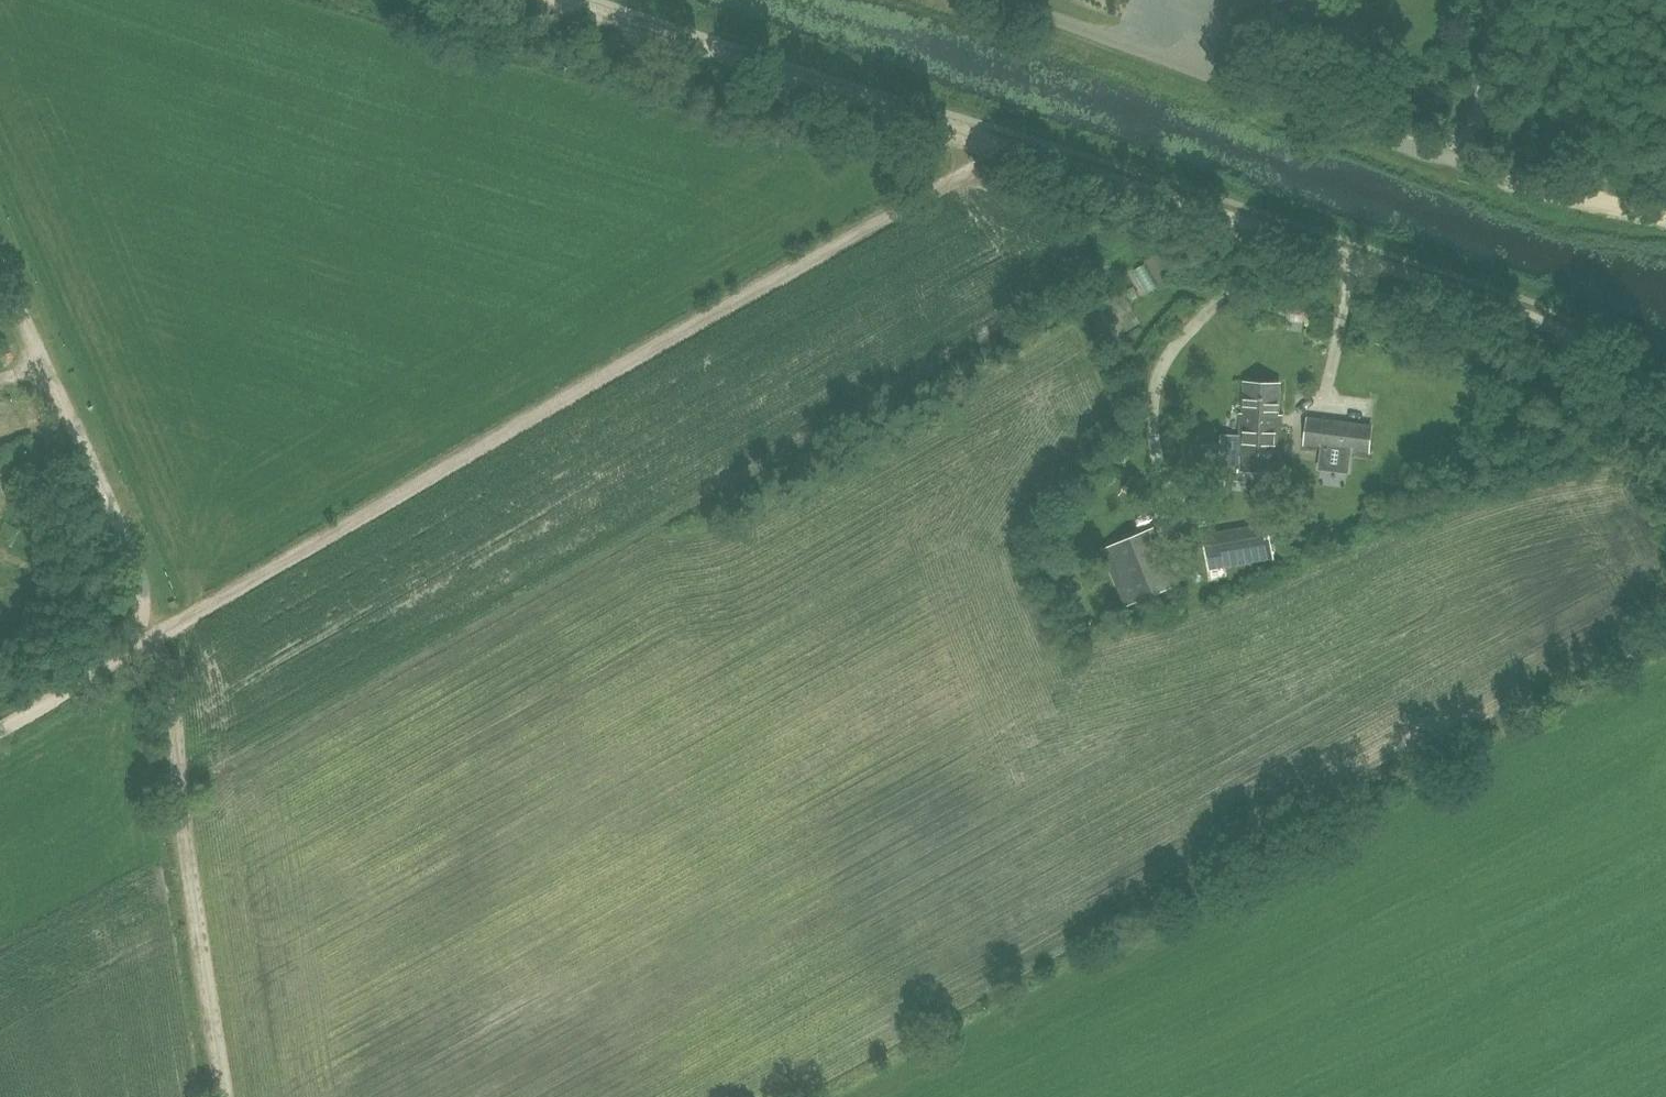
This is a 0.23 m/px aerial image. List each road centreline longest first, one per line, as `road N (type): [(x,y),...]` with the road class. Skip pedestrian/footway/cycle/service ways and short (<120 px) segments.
road 1 (track): [(1665,388),(1541,322),(554,0)]
road 2 (track): [(159,634),(1003,144)]
road 3 (unclassified): [(1460,161),(1006,0)]
road 4 (track): [(159,634),(228,1096)]
road 5 (track): [(0,282),(159,634)]
road 6 (track): [(1460,161),(1599,207),(1665,214)]
road 7 (track): [(0,726),(159,634)]
road 8 (unclassified): [(1460,161),(1478,120),(1501,0)]

